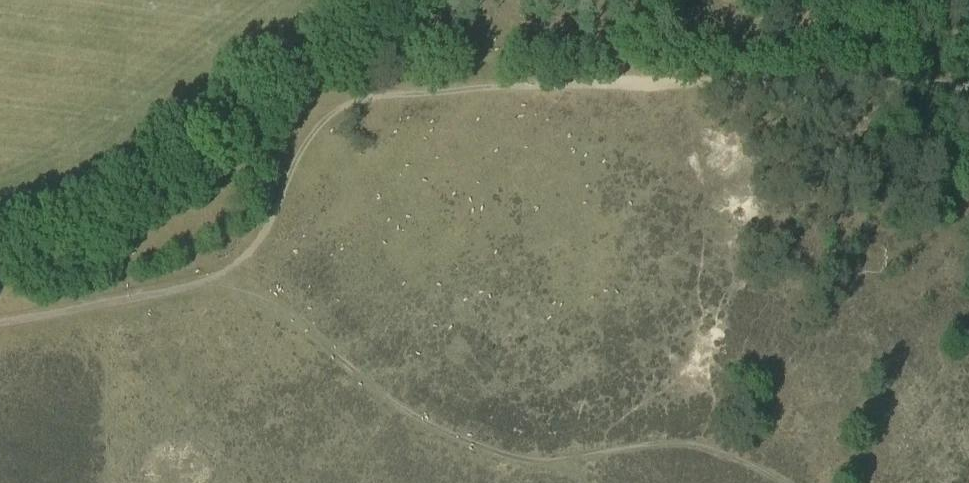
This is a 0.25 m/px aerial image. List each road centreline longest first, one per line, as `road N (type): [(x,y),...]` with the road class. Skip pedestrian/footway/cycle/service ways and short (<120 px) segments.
road 1 (track): [(237,276),(293,142),(323,109),(346,100),(485,78),(968,88)]
road 2 (track): [(565,462),(488,447),(419,416),(237,276)]
road 3 (track): [(237,276),(0,320)]
road 4 (track): [(784,482),(716,447),(684,442),(565,462)]

